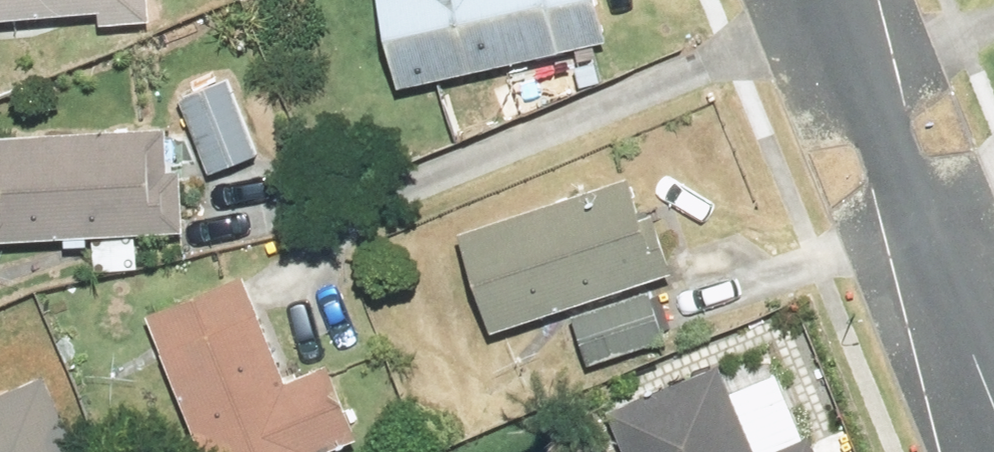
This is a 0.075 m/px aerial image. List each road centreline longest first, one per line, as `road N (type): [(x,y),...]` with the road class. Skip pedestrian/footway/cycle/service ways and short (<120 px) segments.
road 1 (residential): [(830,0),(993,409)]

